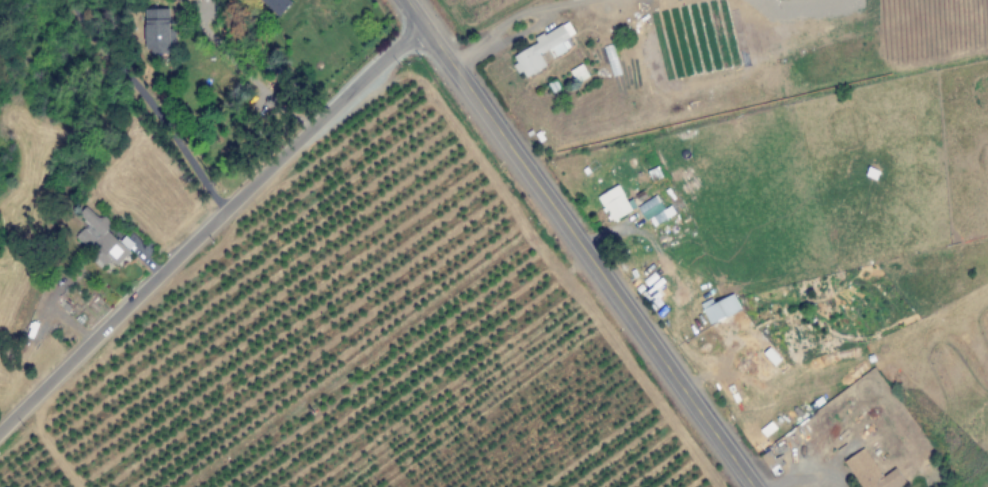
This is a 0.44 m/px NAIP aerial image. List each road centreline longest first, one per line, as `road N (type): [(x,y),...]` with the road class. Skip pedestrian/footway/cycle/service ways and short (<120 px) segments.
road 1 (tertiary): [(755,486),(408,0)]
road 2 (residential): [(0,426),(423,21)]

